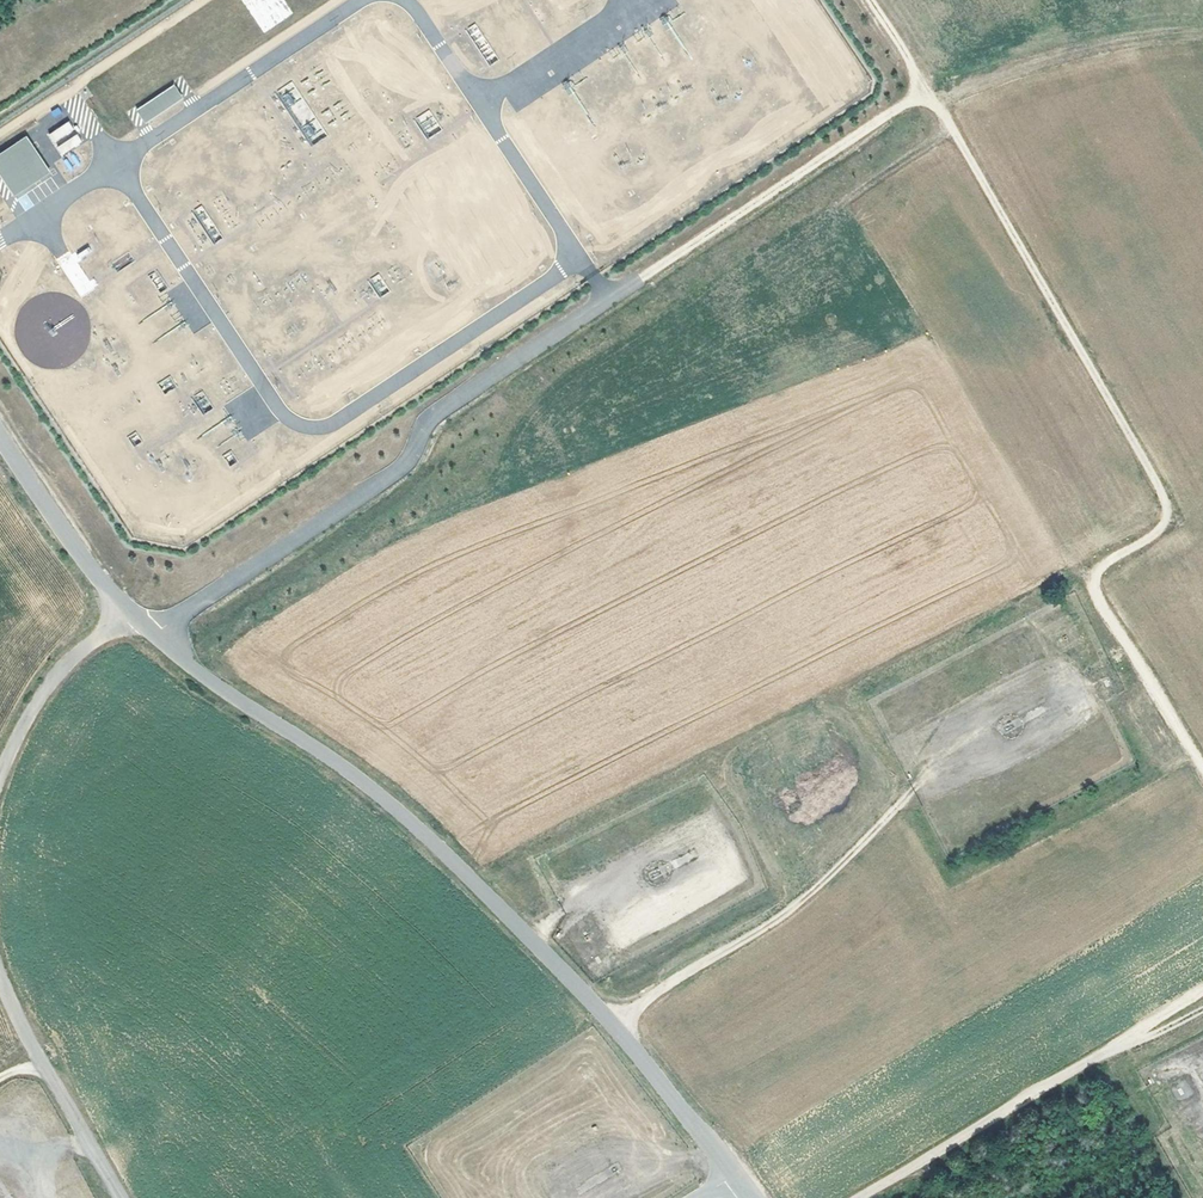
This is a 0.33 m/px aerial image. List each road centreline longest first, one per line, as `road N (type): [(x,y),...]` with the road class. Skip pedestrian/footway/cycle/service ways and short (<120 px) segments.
road 1 (unclassified): [(734,1174),(617,1025),(465,872),(371,786),(193,669),(125,609),(87,566),(0,434)]
road 2 (track): [(1202,768),(1087,565),(1163,530),(1169,511),(869,0)]
road 3 (track): [(1202,993),(858,1197)]
road 4 (track): [(927,92),(609,300)]
road 5 (track): [(0,976),(120,1197)]
road 6 (track): [(125,609),(49,687),(0,775)]

